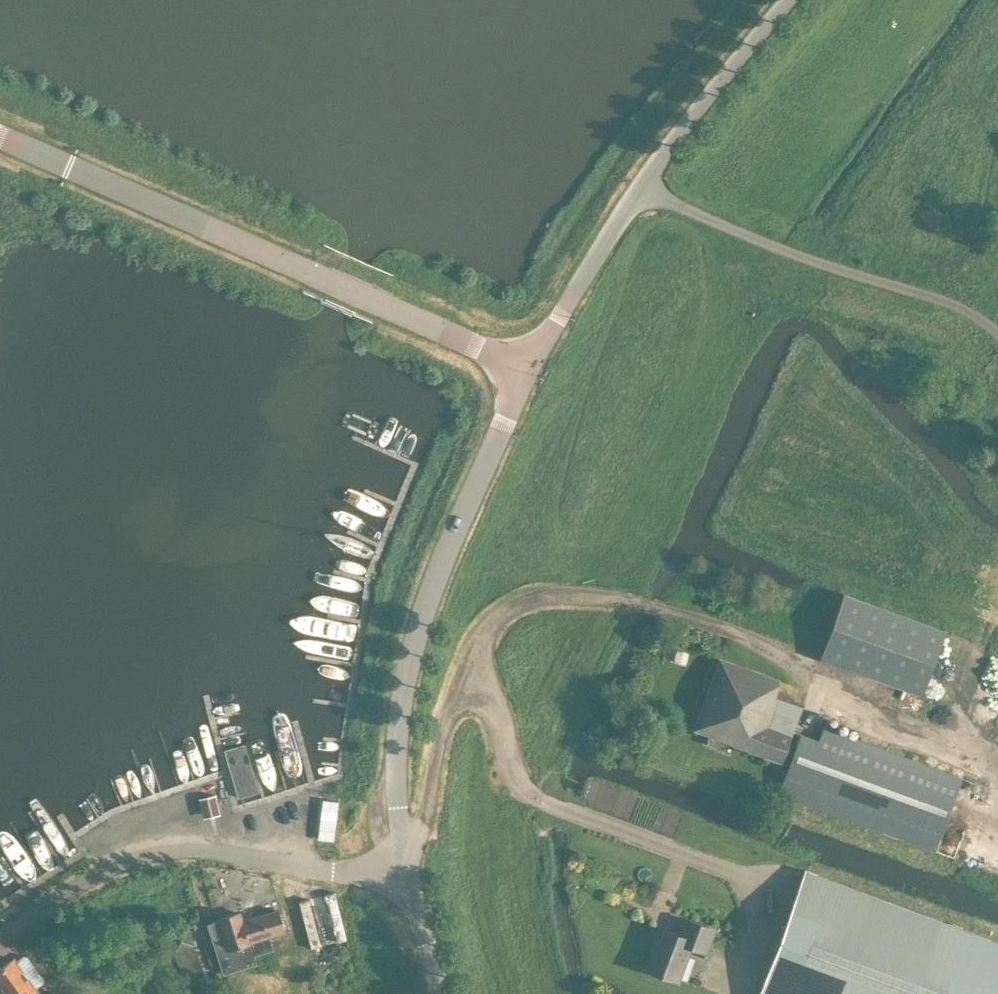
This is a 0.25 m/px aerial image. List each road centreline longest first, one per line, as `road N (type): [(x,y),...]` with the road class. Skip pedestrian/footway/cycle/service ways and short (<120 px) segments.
road 1 (tertiary): [(441,993),(397,799),(405,678),(432,582),(528,370)]
road 2 (tertiary): [(528,370),(0,136)]
road 3 (unclassified): [(528,370),(638,187),(794,0)]

